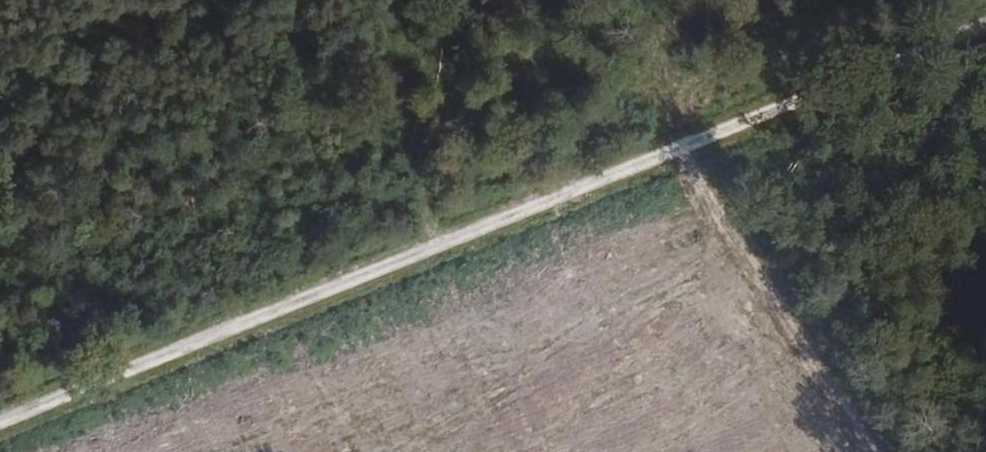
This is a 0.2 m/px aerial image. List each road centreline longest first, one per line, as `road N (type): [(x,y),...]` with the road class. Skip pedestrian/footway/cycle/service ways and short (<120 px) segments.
road 1 (track): [(985,30),(0,418)]
road 2 (track): [(664,154),(862,451)]

